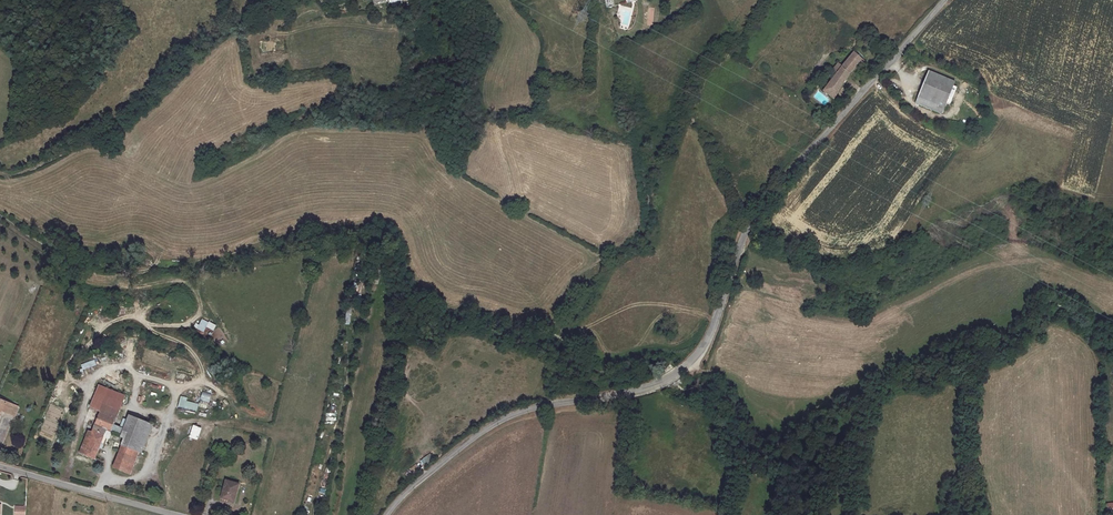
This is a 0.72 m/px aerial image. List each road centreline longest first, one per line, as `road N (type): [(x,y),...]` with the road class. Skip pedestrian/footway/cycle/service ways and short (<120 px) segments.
road 1 (unclassified): [(387,514),(500,420),(632,391),(681,370),(716,321),(758,209),(948,0)]
road 2 (track): [(327,514),(376,283)]
road 3 (unclassified): [(0,467),(175,514)]

